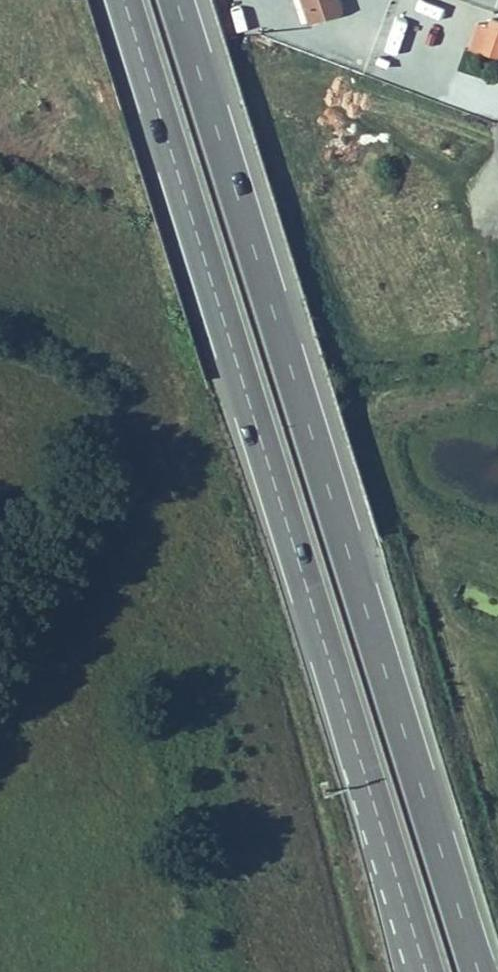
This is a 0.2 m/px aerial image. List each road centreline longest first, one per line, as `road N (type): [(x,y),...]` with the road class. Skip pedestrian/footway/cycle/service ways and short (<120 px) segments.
road 1 (trunk): [(476,971),(176,0)]
road 2 (trunk): [(125,0),(424,971)]

